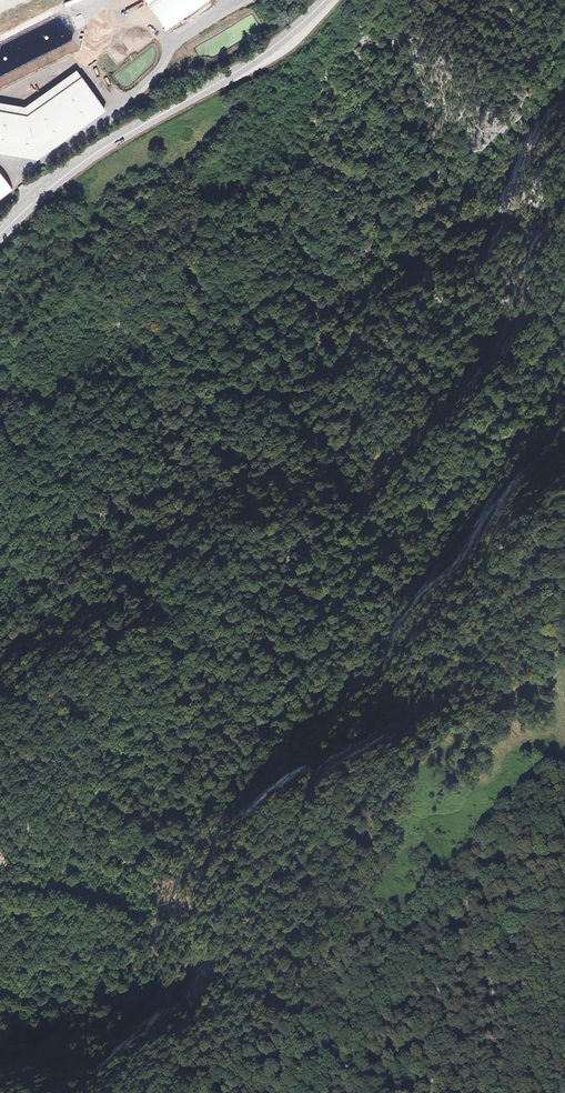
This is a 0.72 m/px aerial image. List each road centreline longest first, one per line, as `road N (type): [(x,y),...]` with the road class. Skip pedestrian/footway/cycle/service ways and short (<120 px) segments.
road 1 (primary): [(0,238),(78,170),(268,54),(326,0)]
road 2 (track): [(32,331),(123,235),(217,152),(272,74),(268,54)]

